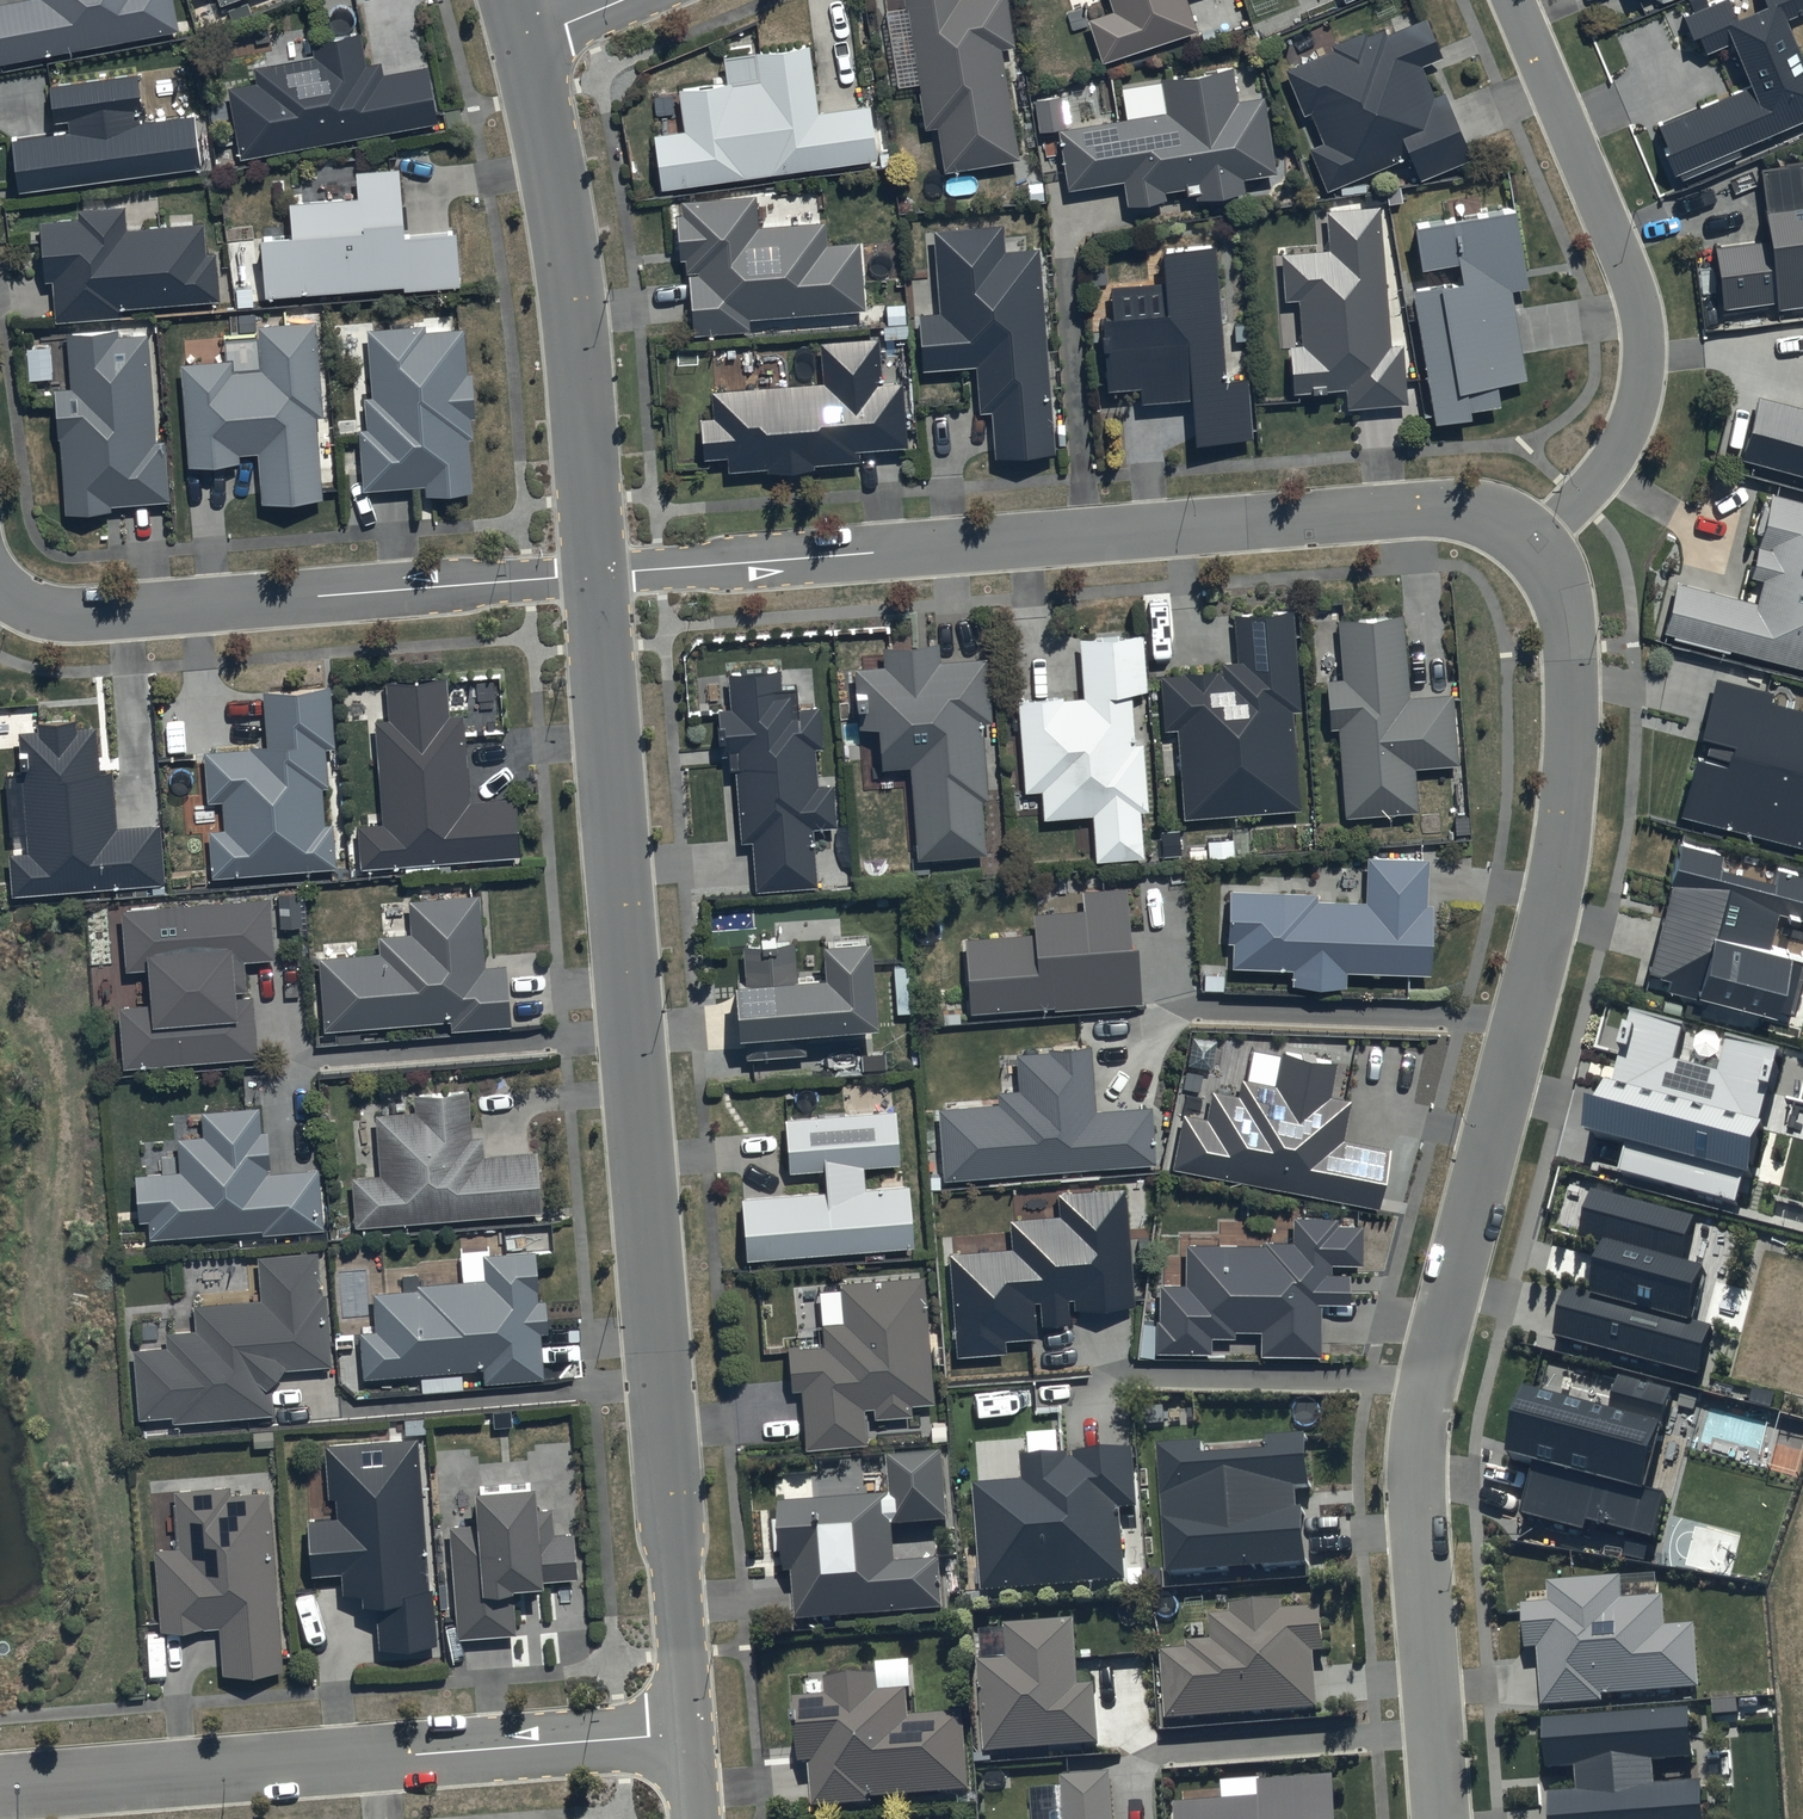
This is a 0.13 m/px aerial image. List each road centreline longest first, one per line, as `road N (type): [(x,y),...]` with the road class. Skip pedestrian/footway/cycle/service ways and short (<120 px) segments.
road 1 (residential): [(1441,1818),(1419,1435),(1554,896),(1566,814),(1569,615),(1538,552)]
road 2 (tertiary): [(686,1735),(596,575)]
road 3 (residential): [(1538,552),(1477,515),(1444,509),(596,575)]
road 4 (residential): [(686,1735),(0,1789)]
road 5 (residential): [(1538,552),(1626,439),(1643,346),(1630,278),(1512,0)]
road 6 (residential): [(596,575),(70,617),(44,613),(0,584)]
road 7 (tertiary): [(596,575),(575,308),(525,35)]

